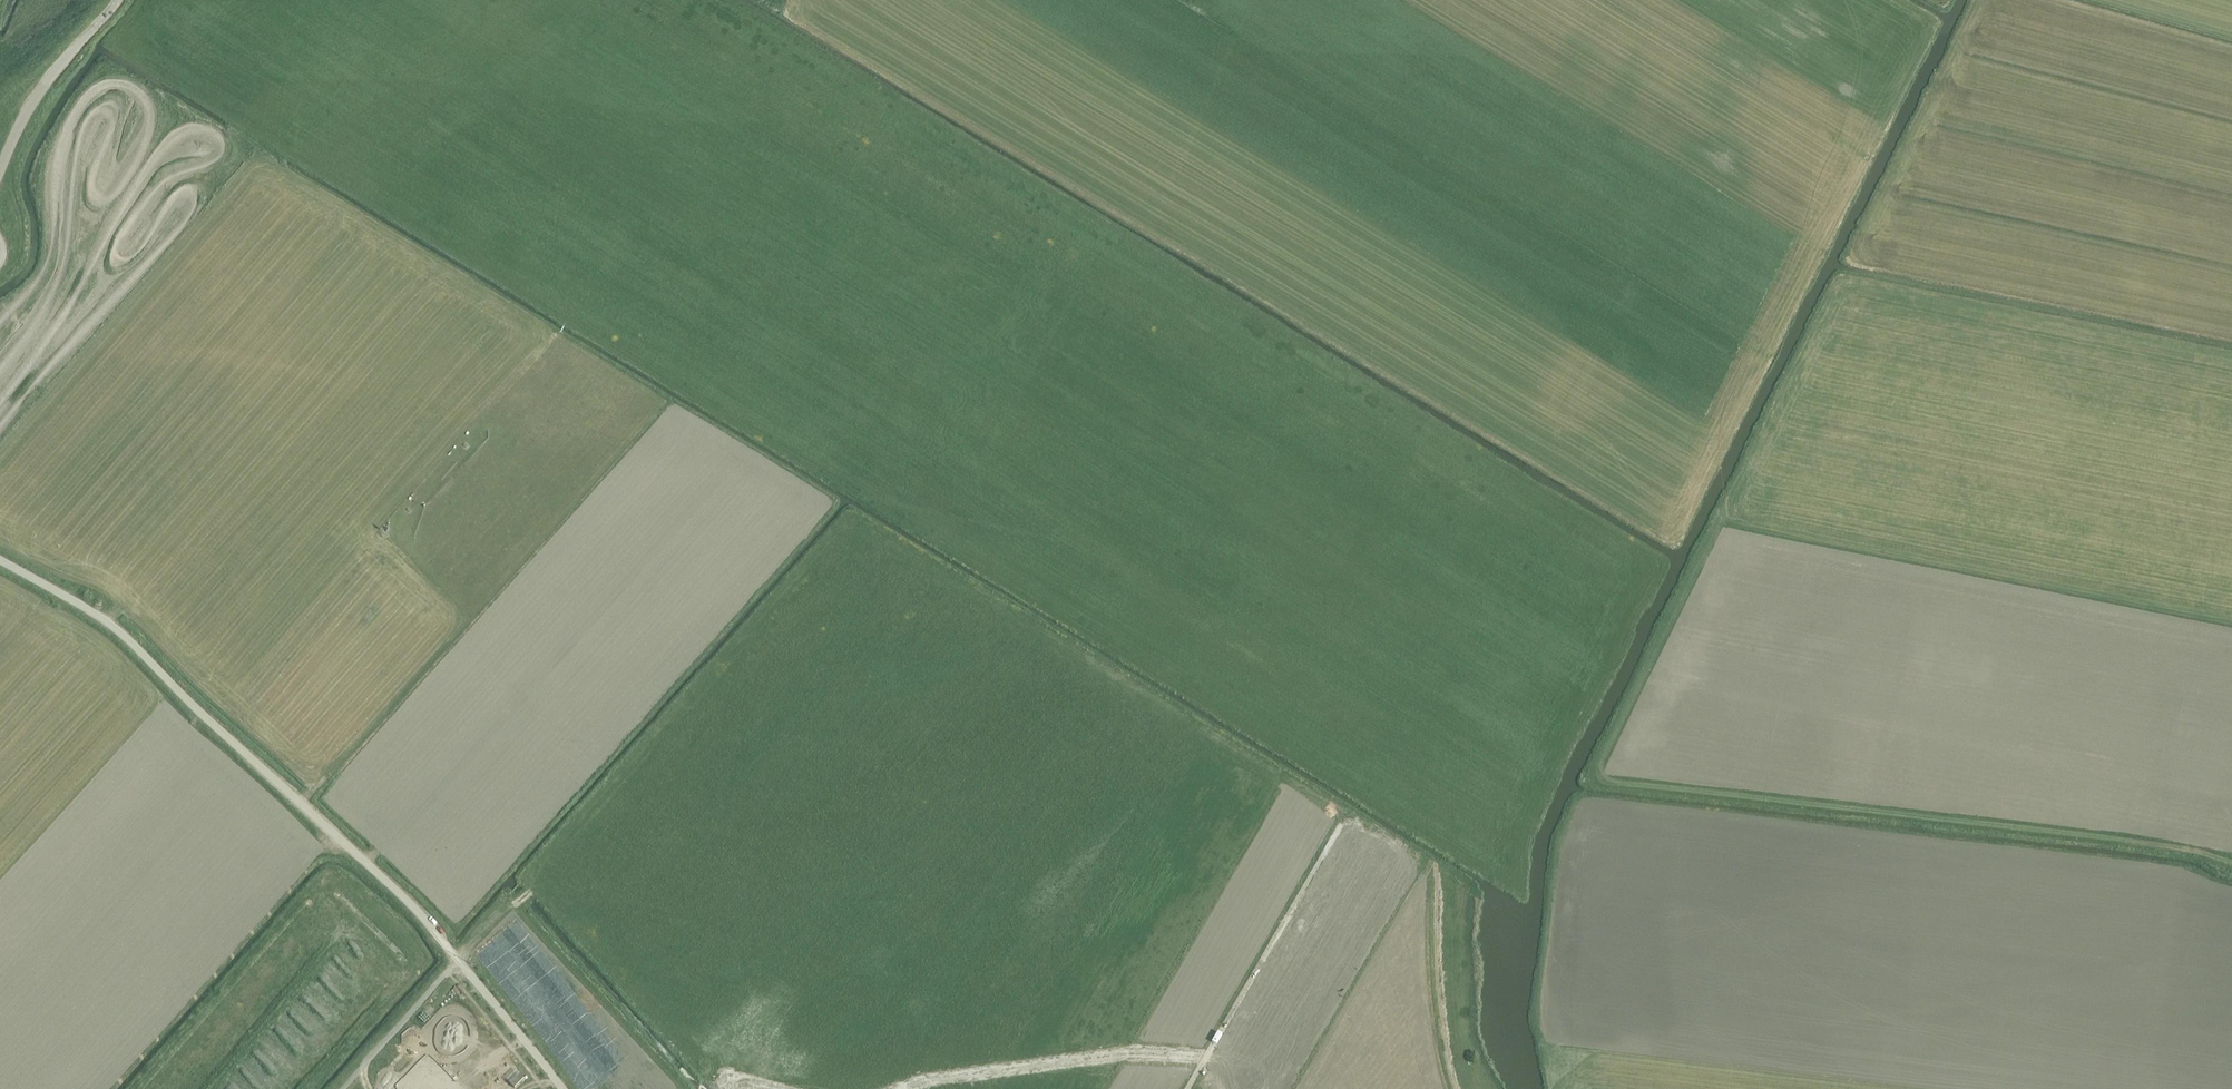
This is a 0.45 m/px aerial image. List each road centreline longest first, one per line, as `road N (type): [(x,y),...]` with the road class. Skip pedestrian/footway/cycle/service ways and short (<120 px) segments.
road 1 (track): [(1207,1055),(1135,1053),(900,1088)]
road 2 (unclassified): [(0,170),(38,92),(121,0)]
road 3 (track): [(2111,840),(2231,863)]

